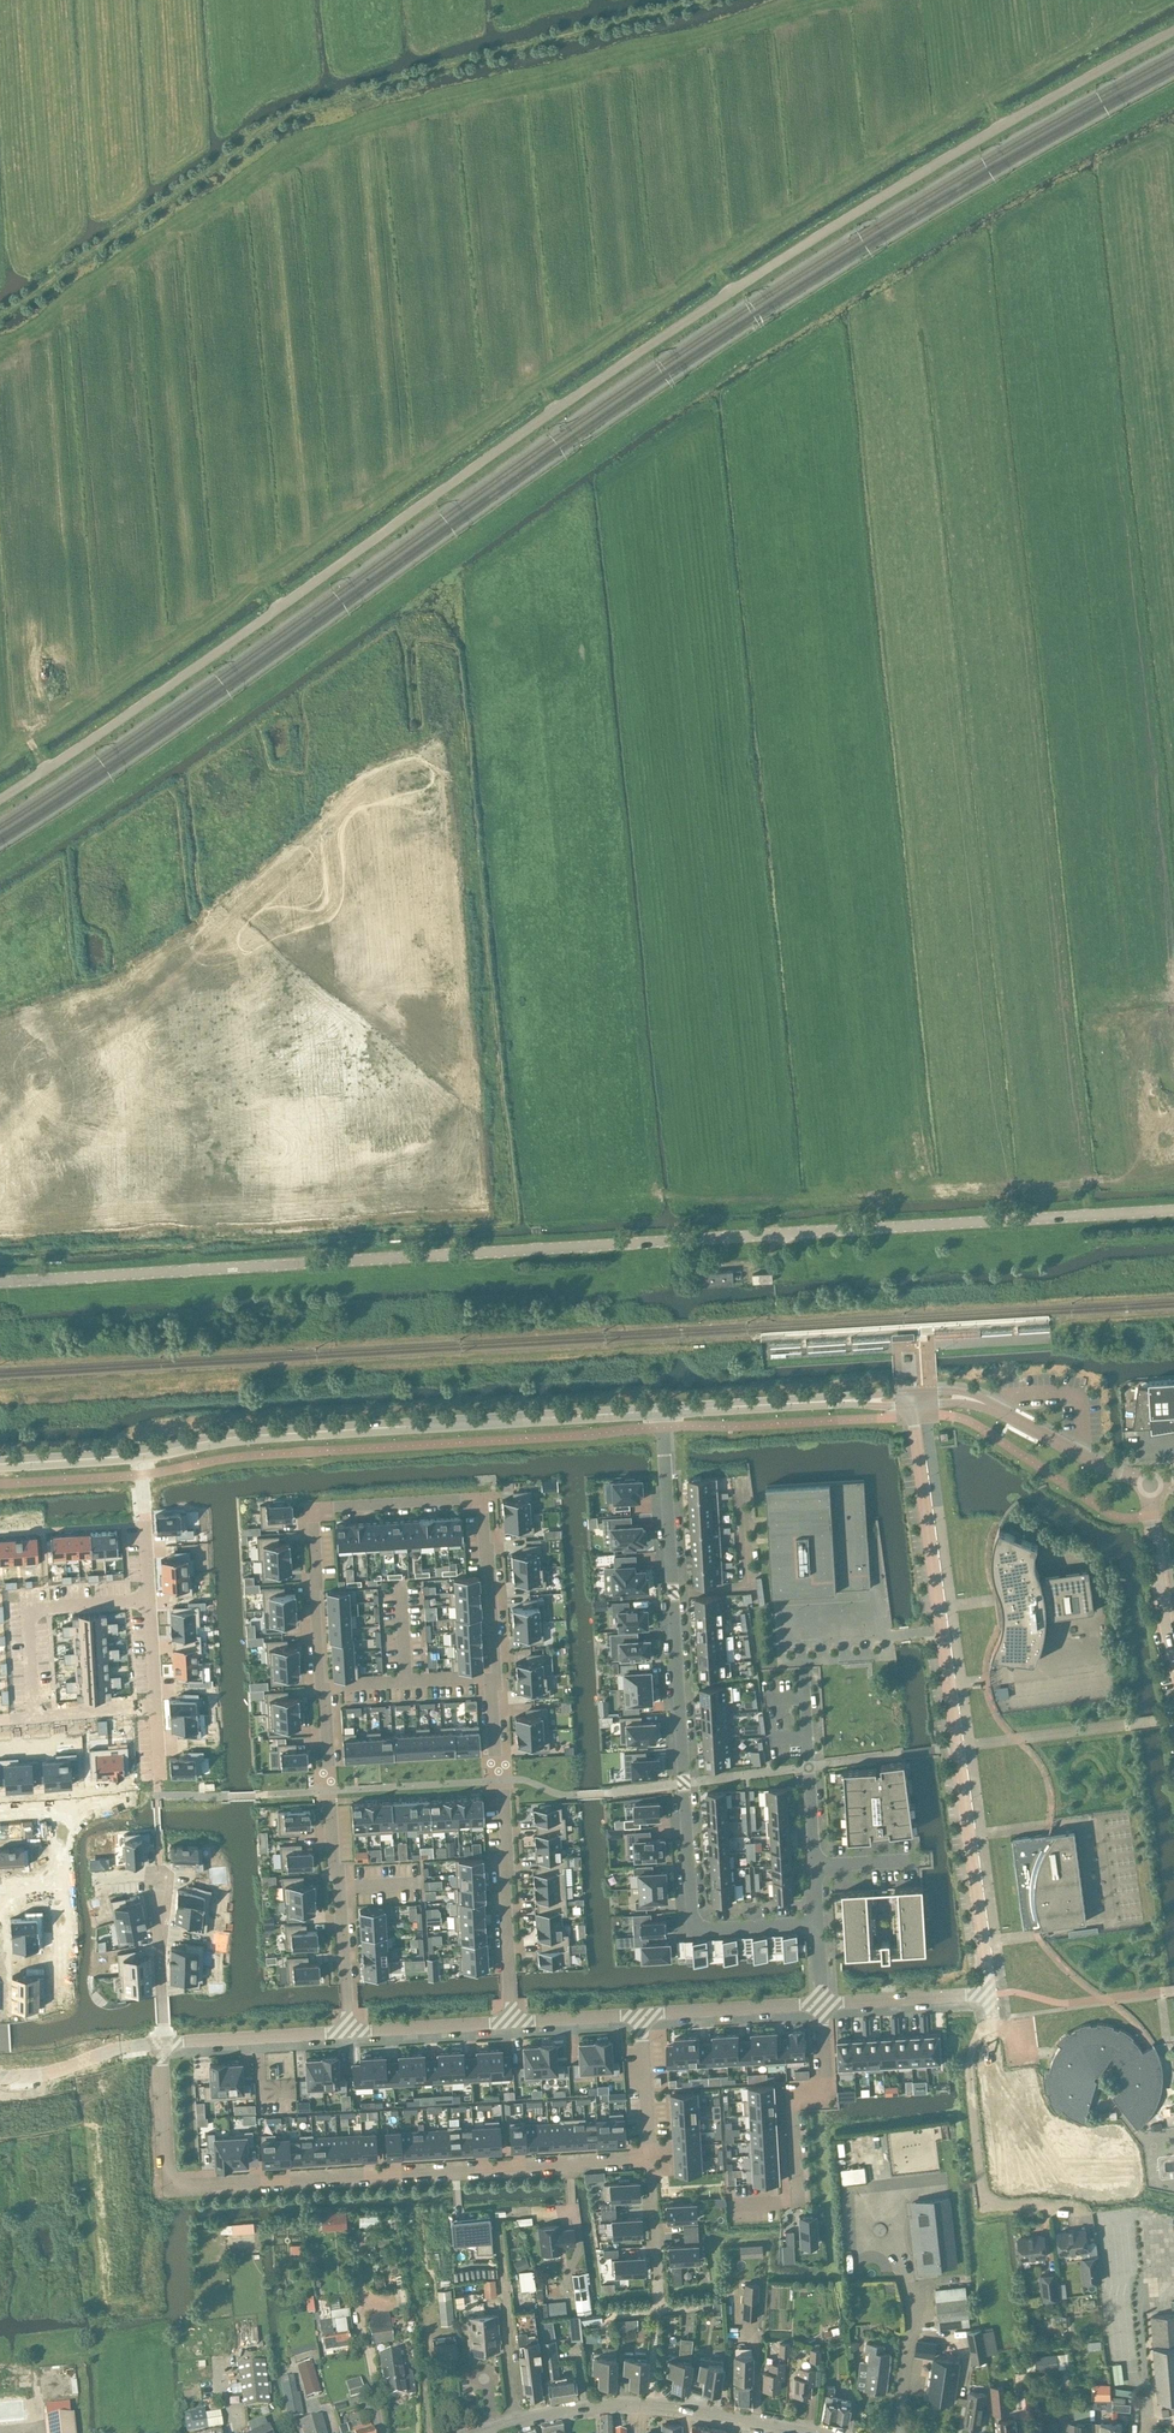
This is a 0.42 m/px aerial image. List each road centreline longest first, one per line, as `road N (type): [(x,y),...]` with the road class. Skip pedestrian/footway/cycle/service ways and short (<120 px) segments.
road 1 (unclassified): [(0,1281),(1173,1208)]
road 2 (residential): [(330,1792),(313,1508),(482,1499),(500,1781)]
road 3 (residential): [(661,1411),(693,1928),(818,1923)]
road 4 (residential): [(652,2154),(169,2186),(161,2042)]
road 5 (residential): [(990,1993),(911,1399)]
road 6 (unclassified): [(141,1454),(247,1435),(661,1411)]
road 7 (tertiary): [(809,2432),(598,2404),(466,2432)]
road 8 (residential): [(141,1454),(161,1778)]
road 9 (unclassified): [(1150,1482),(991,1407),(961,1397),(911,1399)]
road 10 (unclassified): [(661,1411),(911,1399)]
road 11 (residential): [(500,1781),(510,2023)]
road 12 (residential): [(350,2032),(330,1792)]
road 13 (residential): [(822,2002),(825,2098),(791,2099),(795,2196)]
road 14 (residential): [(350,2032),(161,2042)]
road 15 (residential): [(822,2002),(645,2017)]
road 16 (residential): [(330,1792),(500,1781)]
road 17 (residential): [(990,1993),(822,2002)]
road 18 (residential): [(161,2042),(160,1876)]
road 19 (residential): [(1173,1646),(1150,1482)]
road 20 (residential): [(161,2042),(118,2046),(47,2072),(4,2075)]
road 21 (residential): [(510,2023),(350,2032)]
road 22 (unclassified): [(0,1465),(141,1454)]
road 23 (residential): [(645,2017),(652,2154)]
road 24 (residential): [(645,2017),(510,2023)]
road 25 (residential): [(652,2154),(658,2279)]

